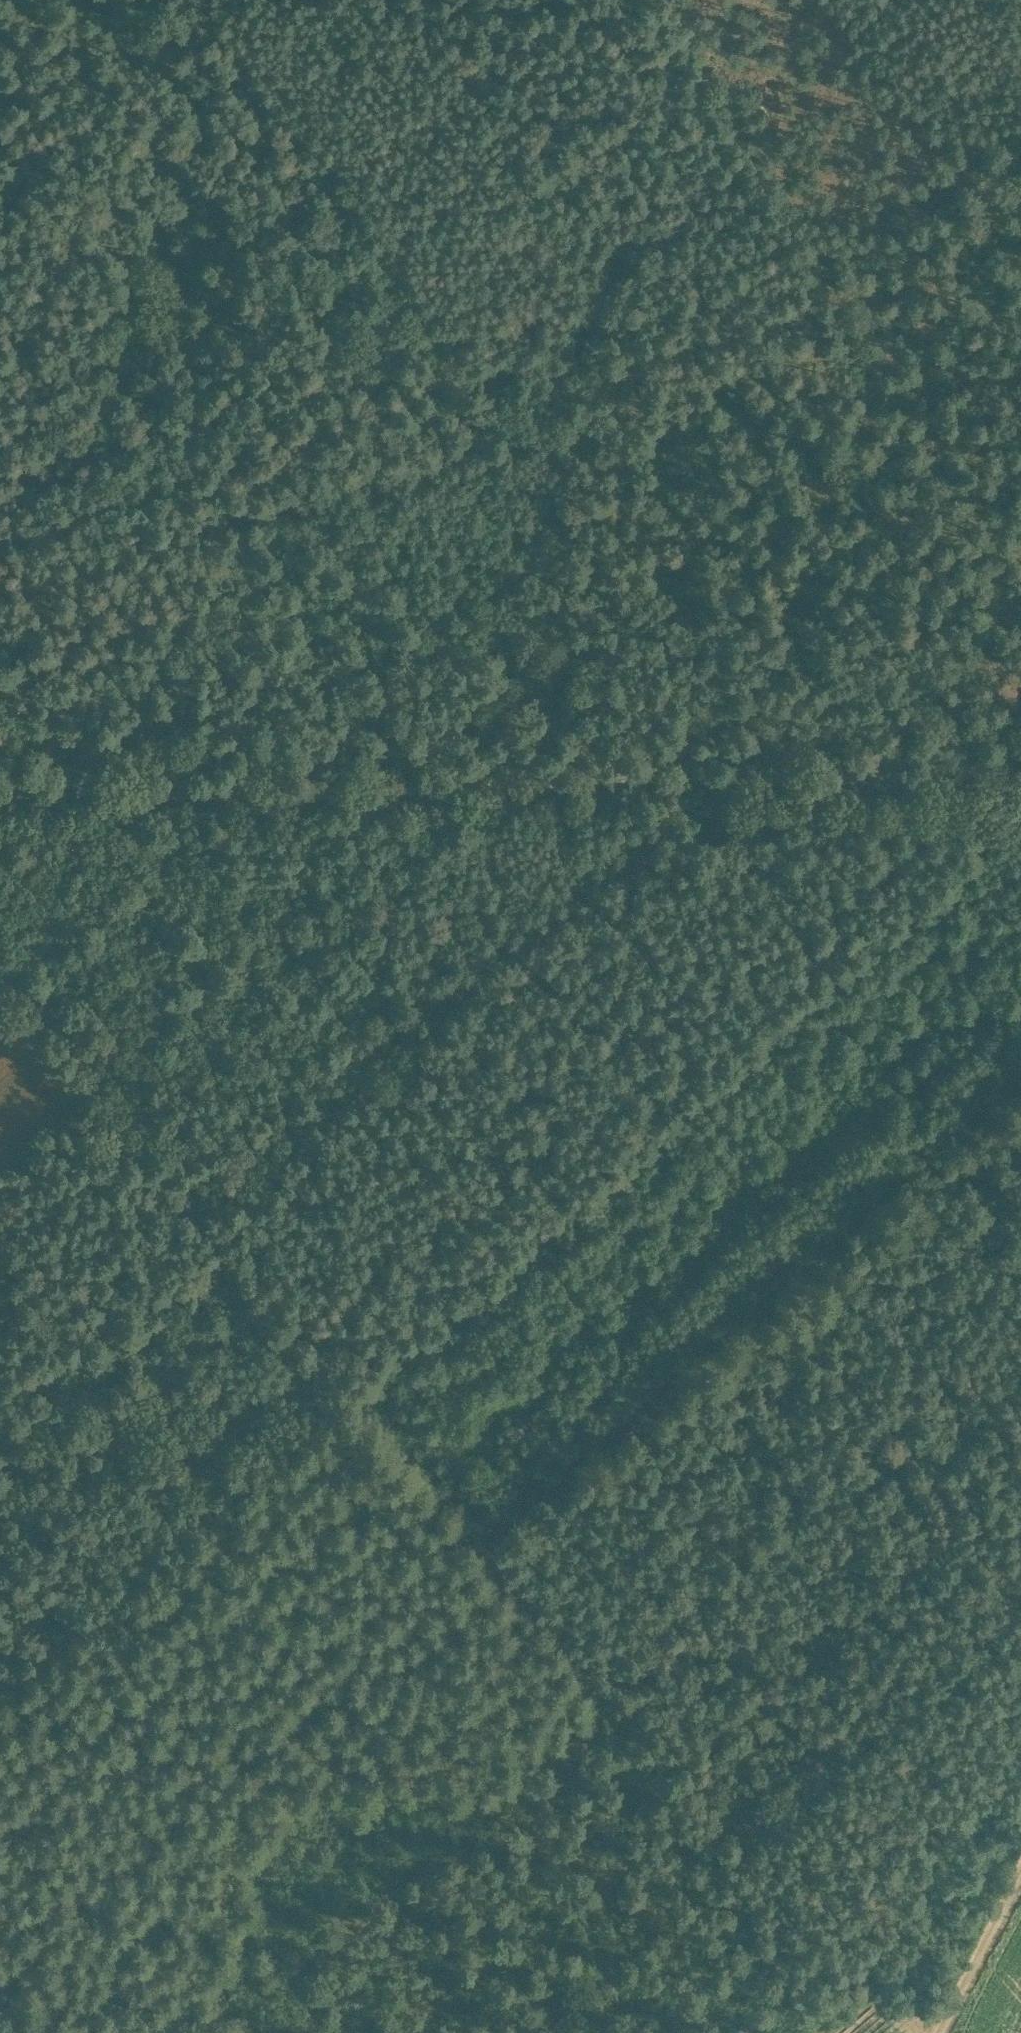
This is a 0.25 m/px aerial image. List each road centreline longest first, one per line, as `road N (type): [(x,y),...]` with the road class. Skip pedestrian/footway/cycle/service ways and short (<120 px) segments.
road 1 (track): [(1020,790),(994,777),(0,786)]
road 2 (track): [(950,2032),(1020,1896)]

